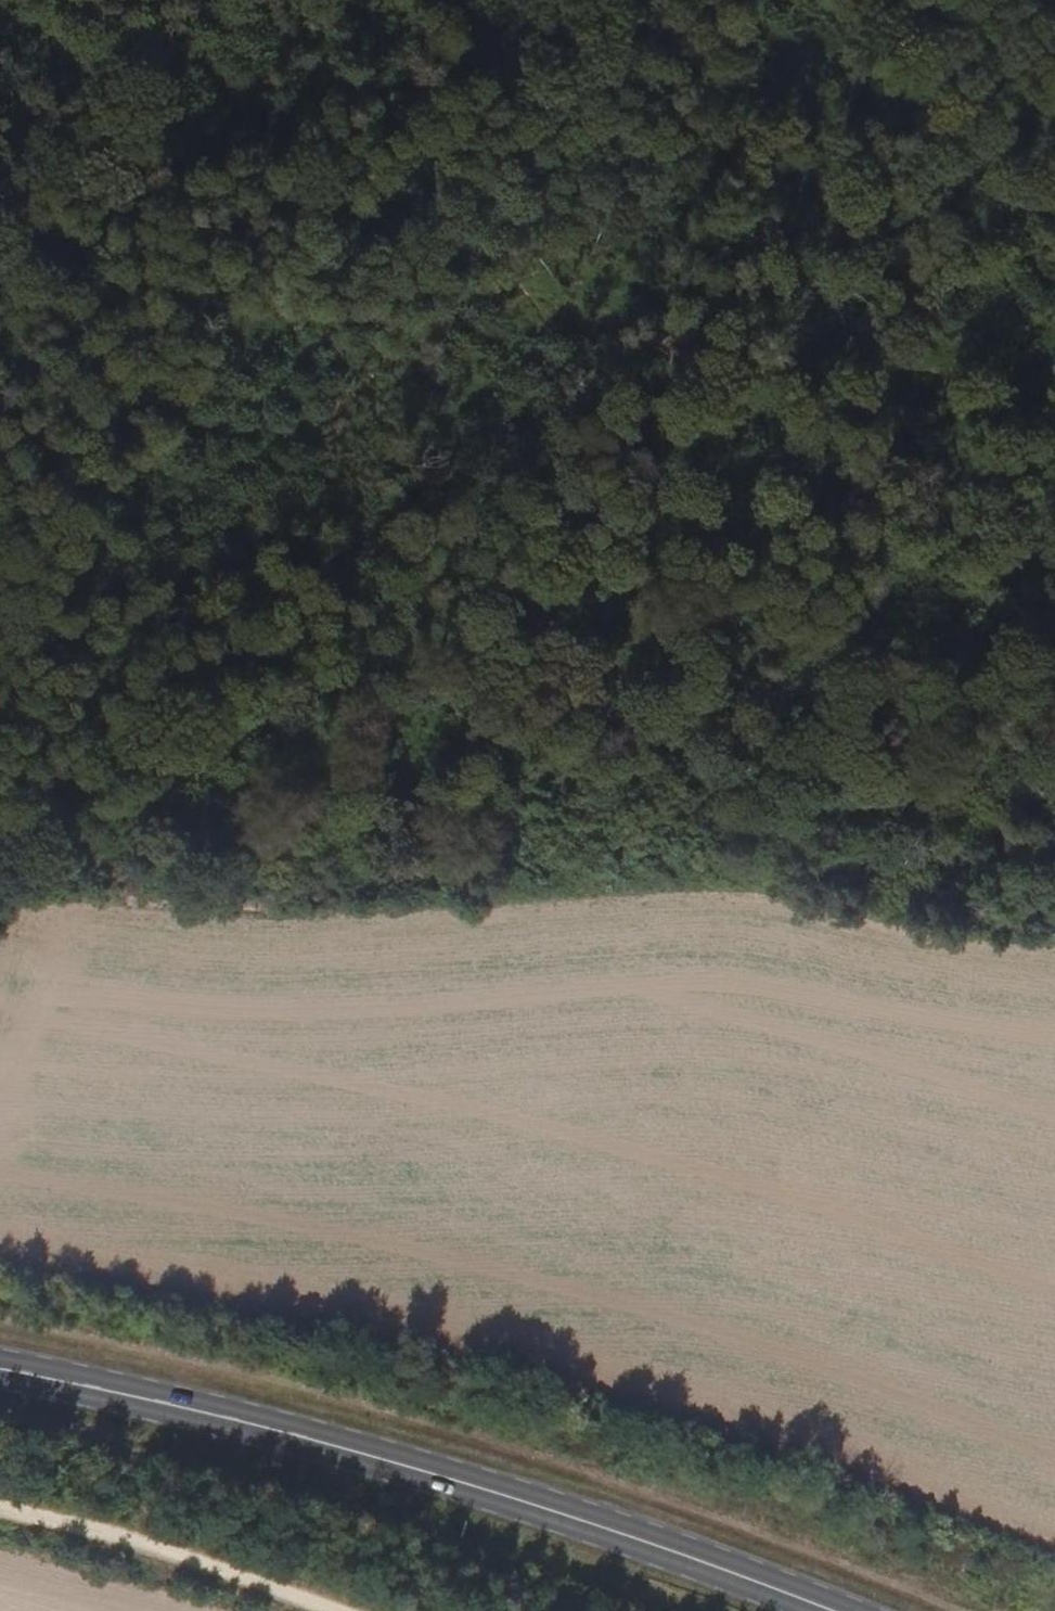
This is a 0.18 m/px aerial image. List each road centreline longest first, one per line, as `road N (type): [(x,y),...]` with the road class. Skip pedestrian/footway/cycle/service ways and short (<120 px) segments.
road 1 (primary): [(0,1371),(164,1403),(508,1500),(815,1610)]
road 2 (track): [(0,1512),(108,1535),(315,1610)]

